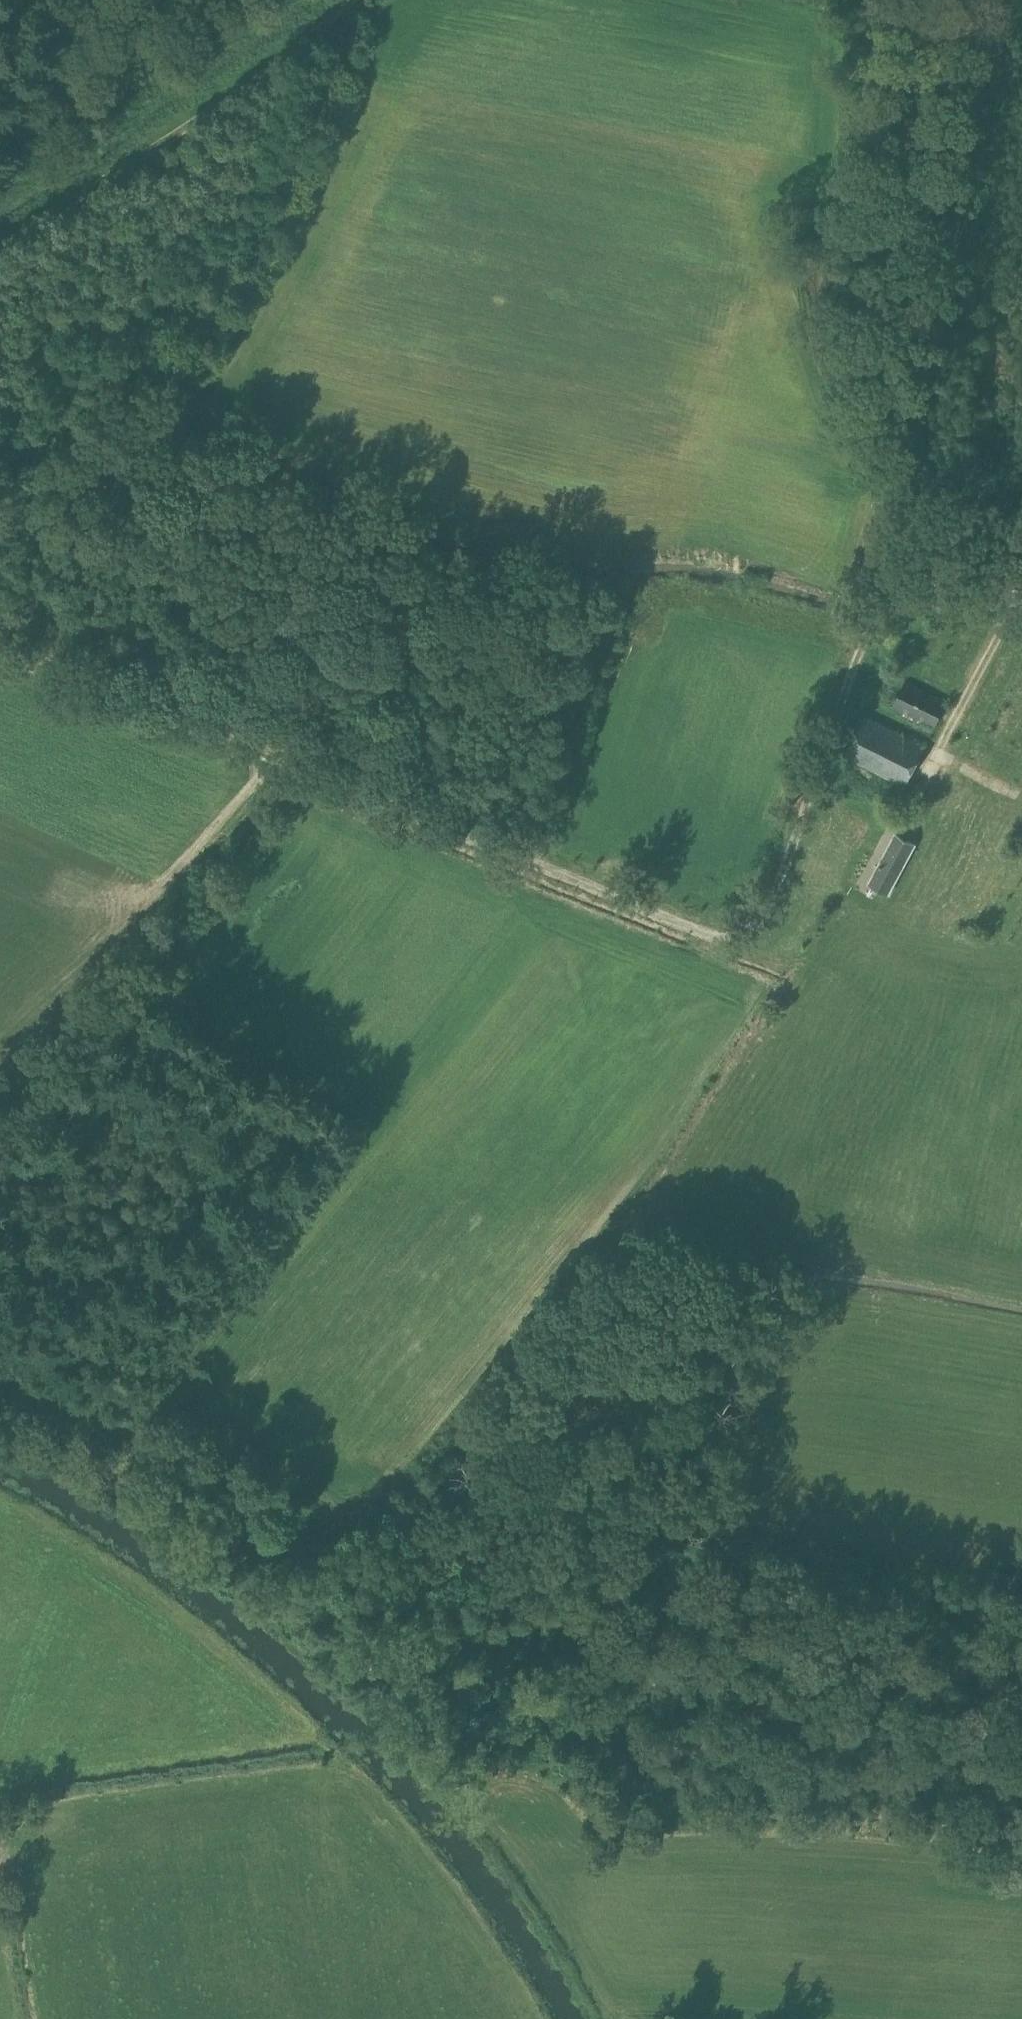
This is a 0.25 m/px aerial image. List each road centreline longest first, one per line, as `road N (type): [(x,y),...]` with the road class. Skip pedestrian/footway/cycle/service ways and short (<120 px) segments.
road 1 (track): [(0,657),(725,943),(762,913),(888,588)]
road 2 (track): [(1021,549),(1014,525),(914,462),(916,424),(966,203),(994,0)]
road 3 (track): [(0,233),(110,176),(353,0)]
road 4 (track): [(1021,596),(924,570),(888,588)]
road 5 (track): [(954,721),(1021,620)]

